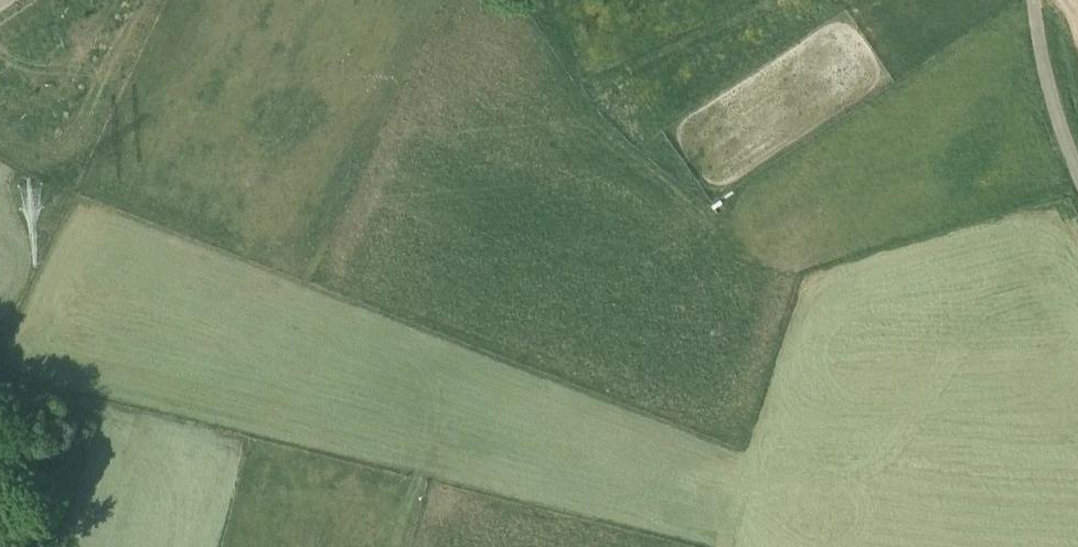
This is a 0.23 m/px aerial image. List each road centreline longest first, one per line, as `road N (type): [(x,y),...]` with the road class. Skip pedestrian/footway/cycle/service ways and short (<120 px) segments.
road 1 (unclassified): [(1077,175),(1047,85),(1034,0)]

